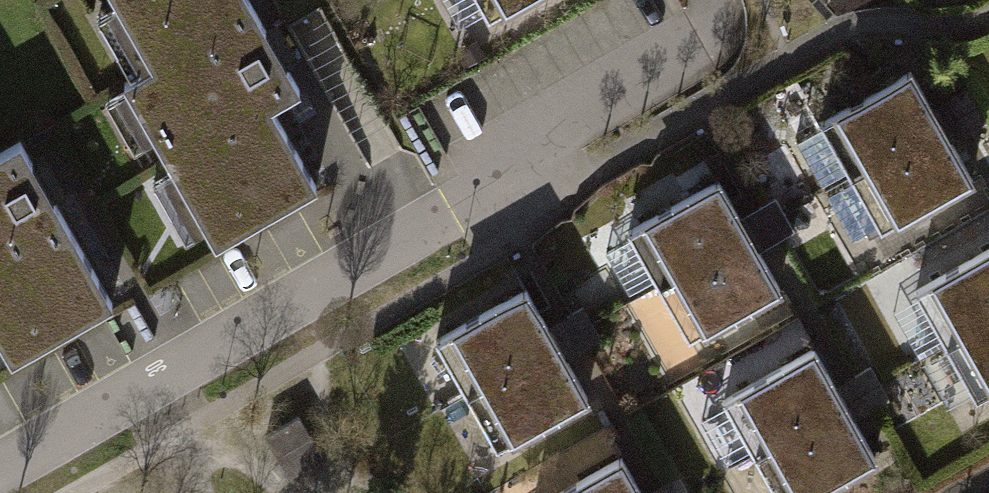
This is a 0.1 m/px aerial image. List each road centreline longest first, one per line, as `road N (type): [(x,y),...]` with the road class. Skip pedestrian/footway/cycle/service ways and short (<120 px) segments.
road 1 (residential): [(0,465),(315,290),(704,39),(709,0)]

